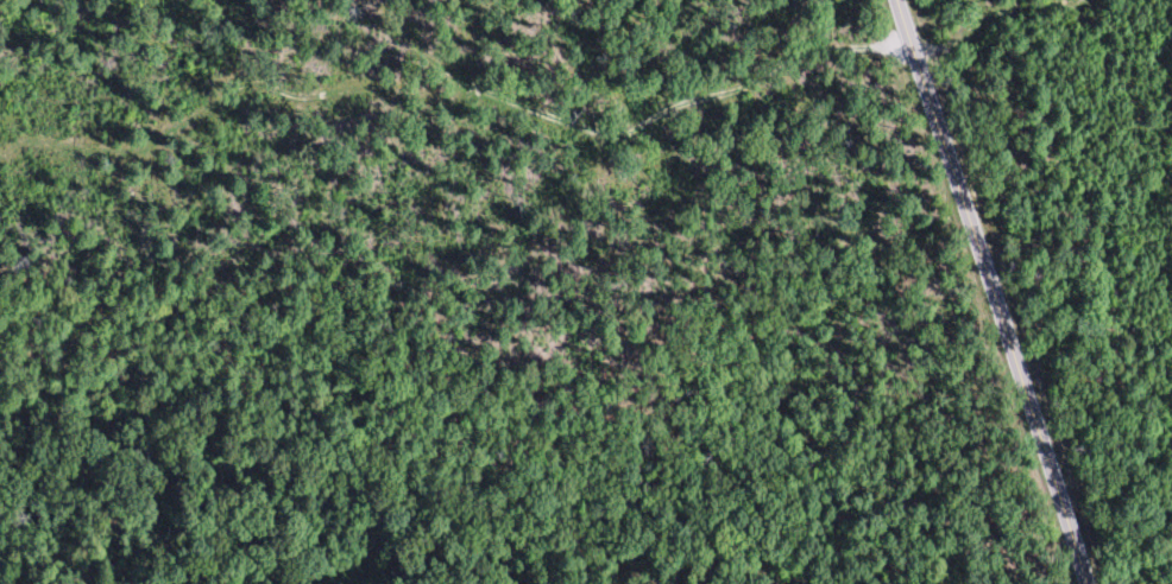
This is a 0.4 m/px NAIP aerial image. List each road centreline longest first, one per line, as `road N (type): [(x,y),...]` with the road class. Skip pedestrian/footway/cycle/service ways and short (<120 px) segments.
road 1 (tertiary): [(1090,583),(894,0)]

